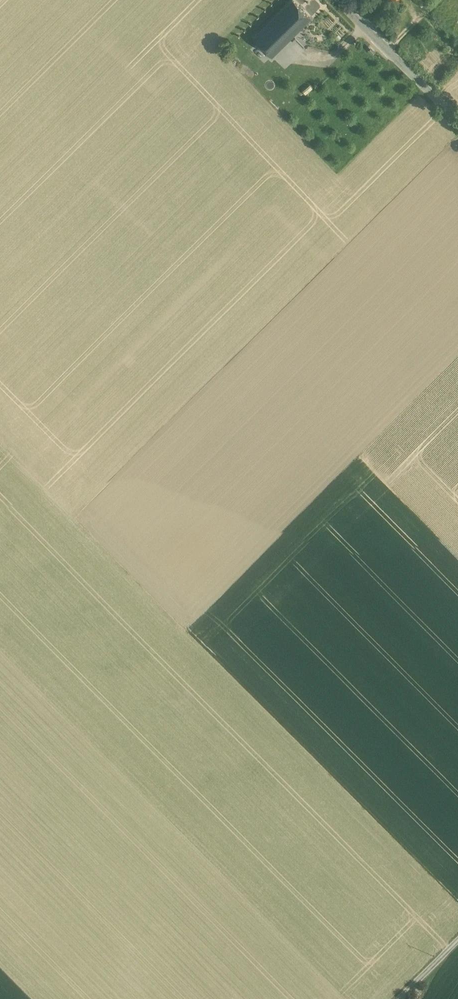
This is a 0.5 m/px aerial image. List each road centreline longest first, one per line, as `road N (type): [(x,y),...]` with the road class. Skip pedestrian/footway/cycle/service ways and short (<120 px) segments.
road 1 (tertiary): [(341,0),(457,118)]

